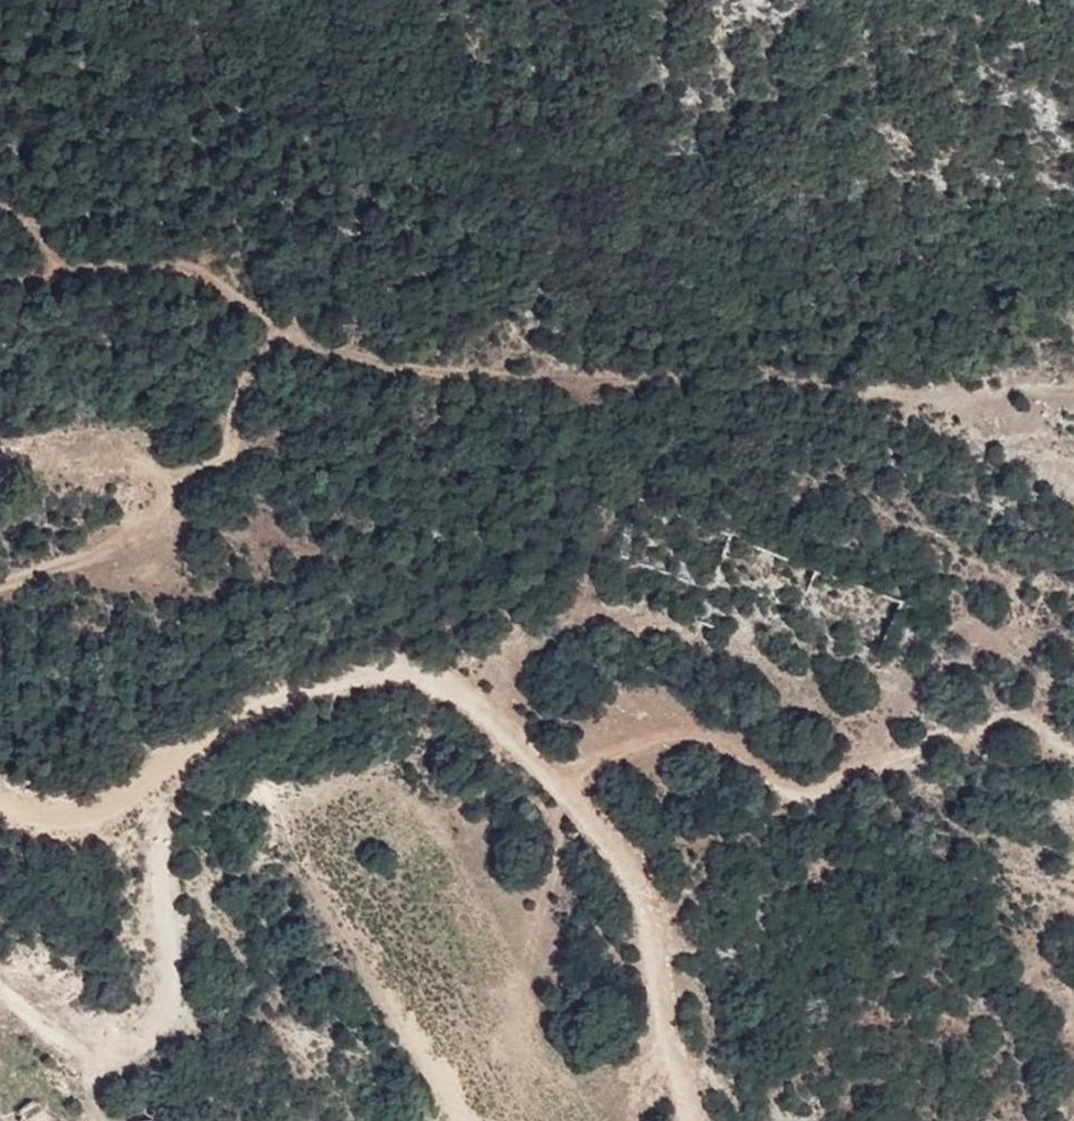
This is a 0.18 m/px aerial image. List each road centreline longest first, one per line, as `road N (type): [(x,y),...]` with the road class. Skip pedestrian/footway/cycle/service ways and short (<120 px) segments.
road 1 (track): [(0,987),(76,1057),(151,1055),(186,1003),(165,777),(249,695),(346,679),(423,689),(506,731),(675,950),(670,1100),(679,1120)]
road 2 (track): [(675,950),(828,800),(1073,742)]
road 3 (track): [(0,587),(155,533),(173,476)]

